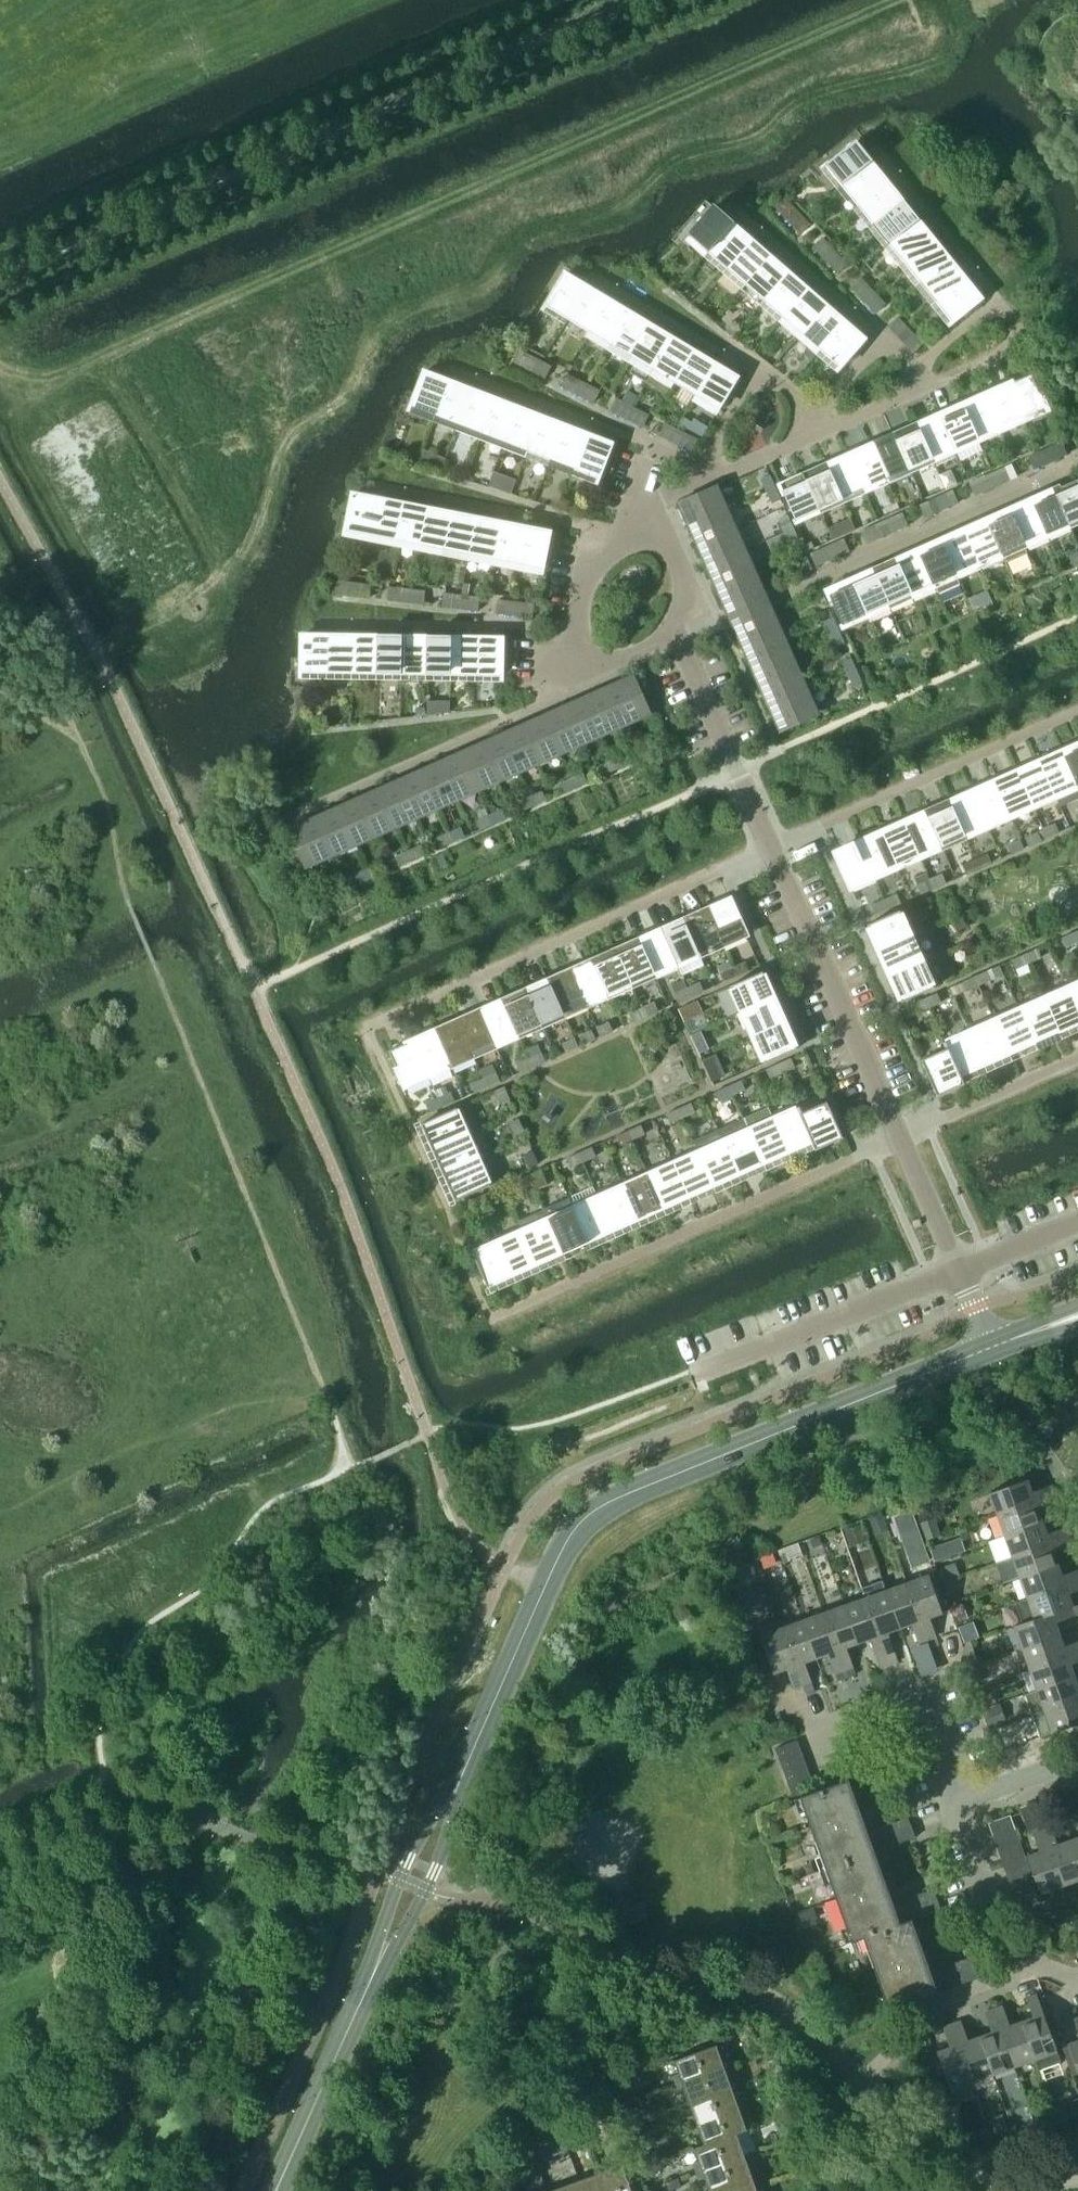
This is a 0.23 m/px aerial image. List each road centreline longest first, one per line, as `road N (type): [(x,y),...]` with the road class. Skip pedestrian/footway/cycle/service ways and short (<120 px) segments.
road 1 (residential): [(770,847),(677,636),(679,579),(646,498),(711,469),(740,469),(1028,344)]
road 2 (tertiary): [(463,1775),(555,1564),(595,1510),(993,1348)]
road 3 (residential): [(490,1318),(900,1136)]
road 4 (residential): [(365,1026),(770,847)]
road 5 (residential): [(770,847),(1077,710)]
road 6 (residential): [(900,1136),(770,847)]
road 7 (tertiary): [(276,2190),(376,1966)]
road 8 (residential): [(993,1348),(900,1136)]
road 9 (tertiary): [(463,1775),(396,1886),(376,1966)]
road 10 (tertiary): [(376,1966),(426,1890),(463,1775)]
road 11 (residential): [(900,1136),(1077,1056)]
road 12 (residential): [(956,1803),(1077,1764)]

